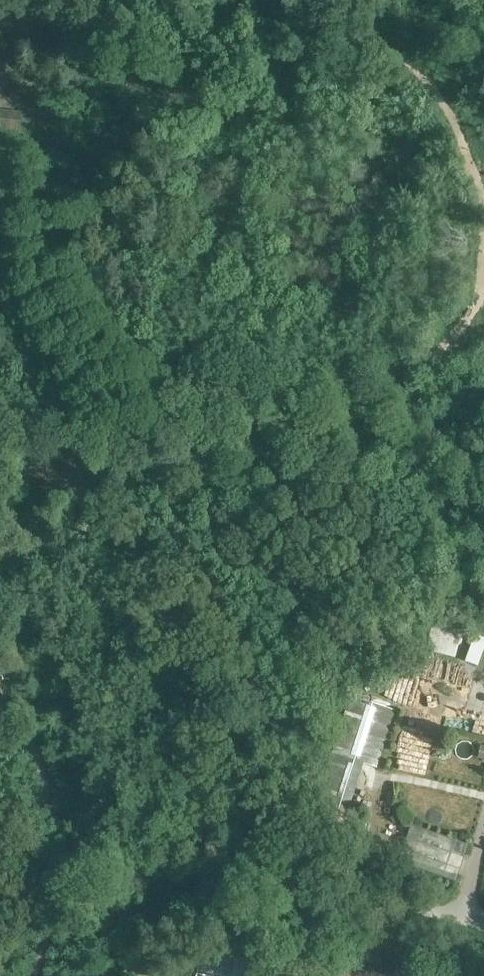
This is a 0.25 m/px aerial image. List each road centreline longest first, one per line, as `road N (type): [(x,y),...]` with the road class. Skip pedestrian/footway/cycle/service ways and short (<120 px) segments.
road 1 (track): [(430,910),(364,892),(317,856),(240,772),(150,579),(0,417)]

